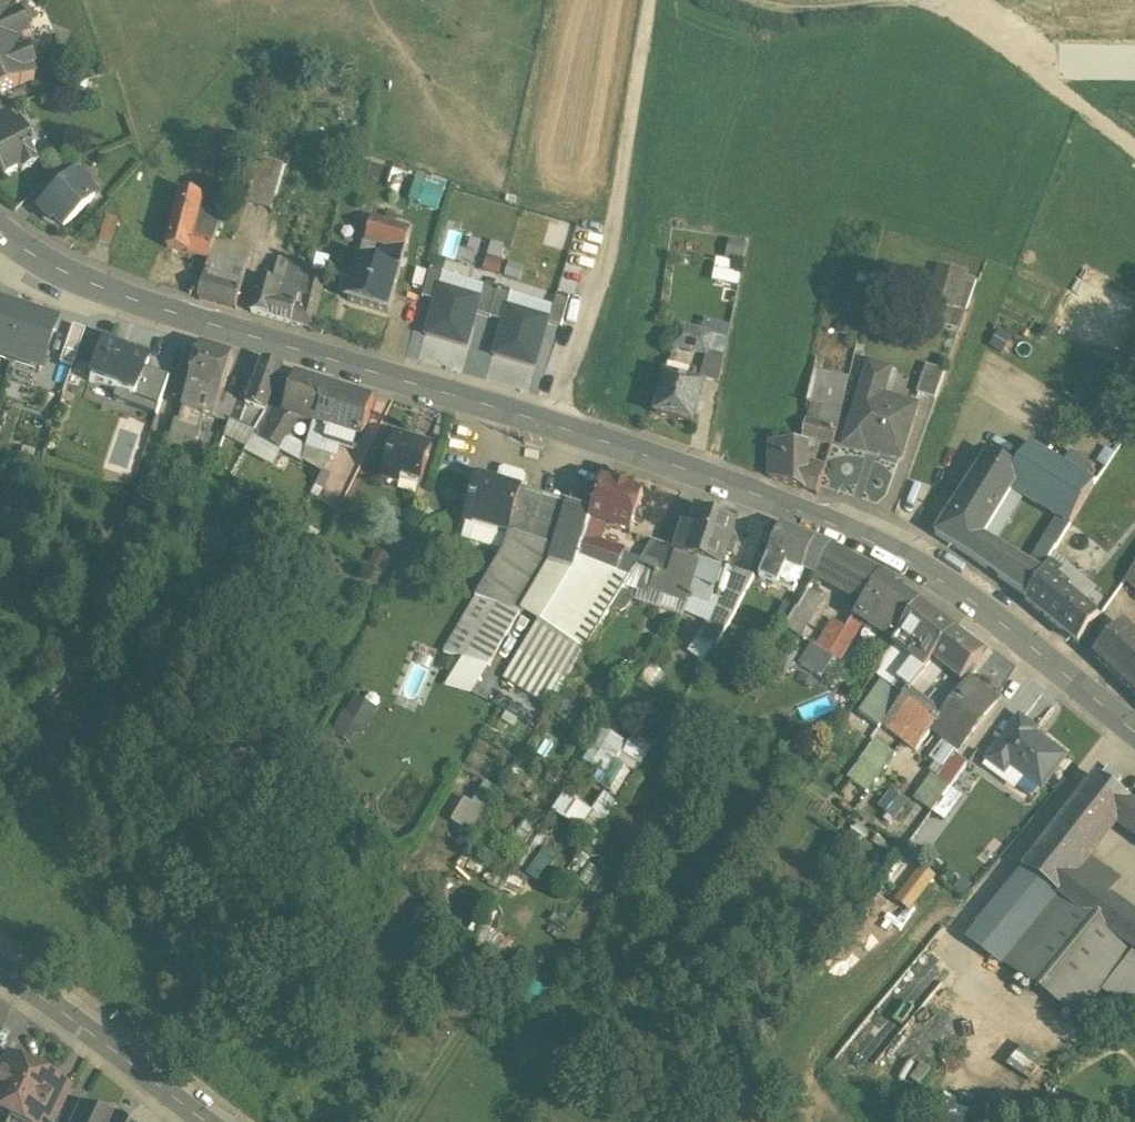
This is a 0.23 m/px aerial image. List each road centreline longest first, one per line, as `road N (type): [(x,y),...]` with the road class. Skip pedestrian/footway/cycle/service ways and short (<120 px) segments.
road 1 (secondary): [(1134,732),(946,583),(832,523),(556,422),(118,298),(0,238)]
road 2 (track): [(556,422),(596,301),(646,0)]
road 3 (track): [(756,0),(799,17),(942,2),(1134,143)]
road 4 (track): [(398,1121),(501,991),(570,846)]
road 5 (residential): [(209,1121),(0,970)]

